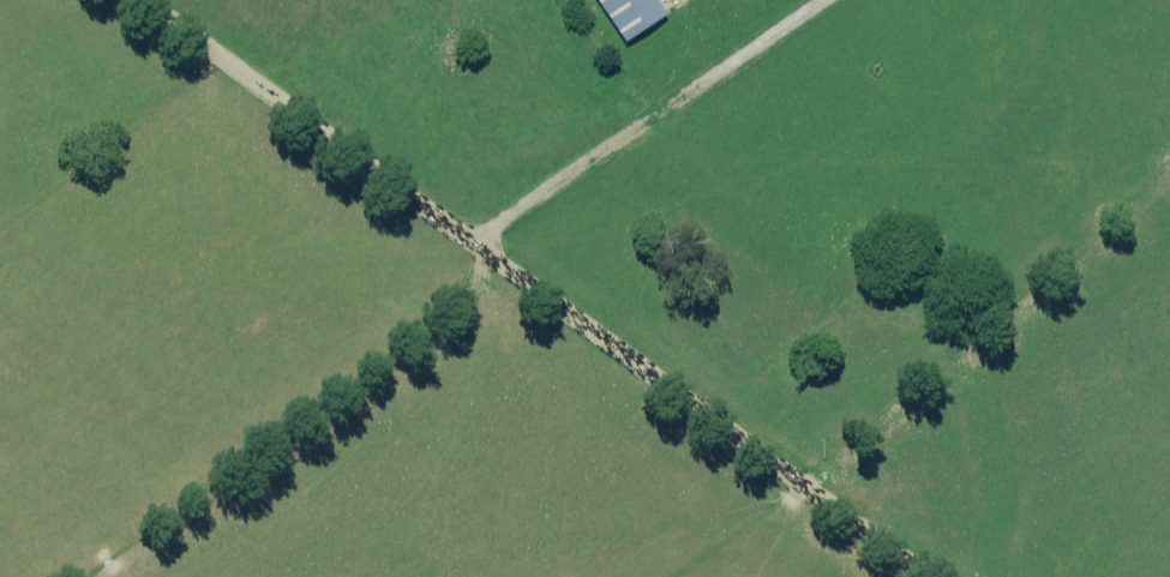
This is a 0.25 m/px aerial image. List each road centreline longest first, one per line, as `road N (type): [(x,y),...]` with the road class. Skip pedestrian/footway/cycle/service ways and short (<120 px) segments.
road 1 (track): [(909,576),(134,0)]
road 2 (track): [(457,241),(841,0)]

